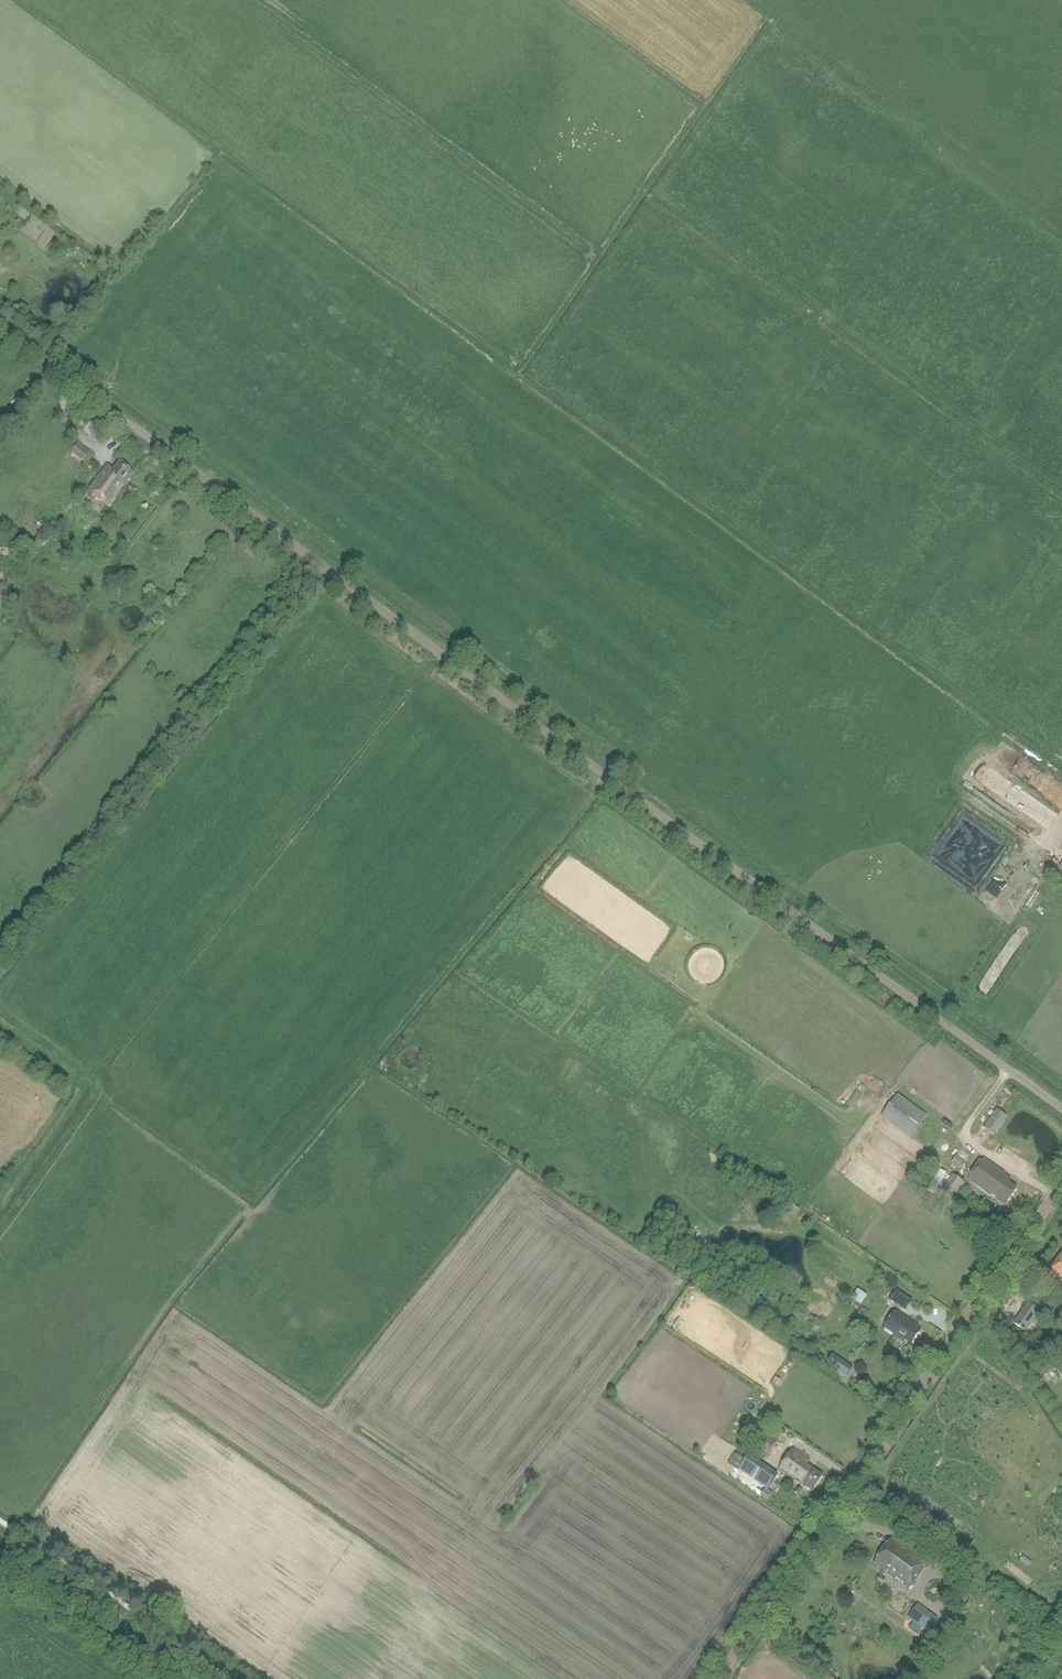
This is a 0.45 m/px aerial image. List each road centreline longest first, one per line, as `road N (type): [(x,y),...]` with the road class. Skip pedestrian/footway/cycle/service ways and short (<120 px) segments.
road 1 (unclassified): [(1061,1108),(0,330)]
road 2 (tertiary): [(716,1678),(1061,1183)]

